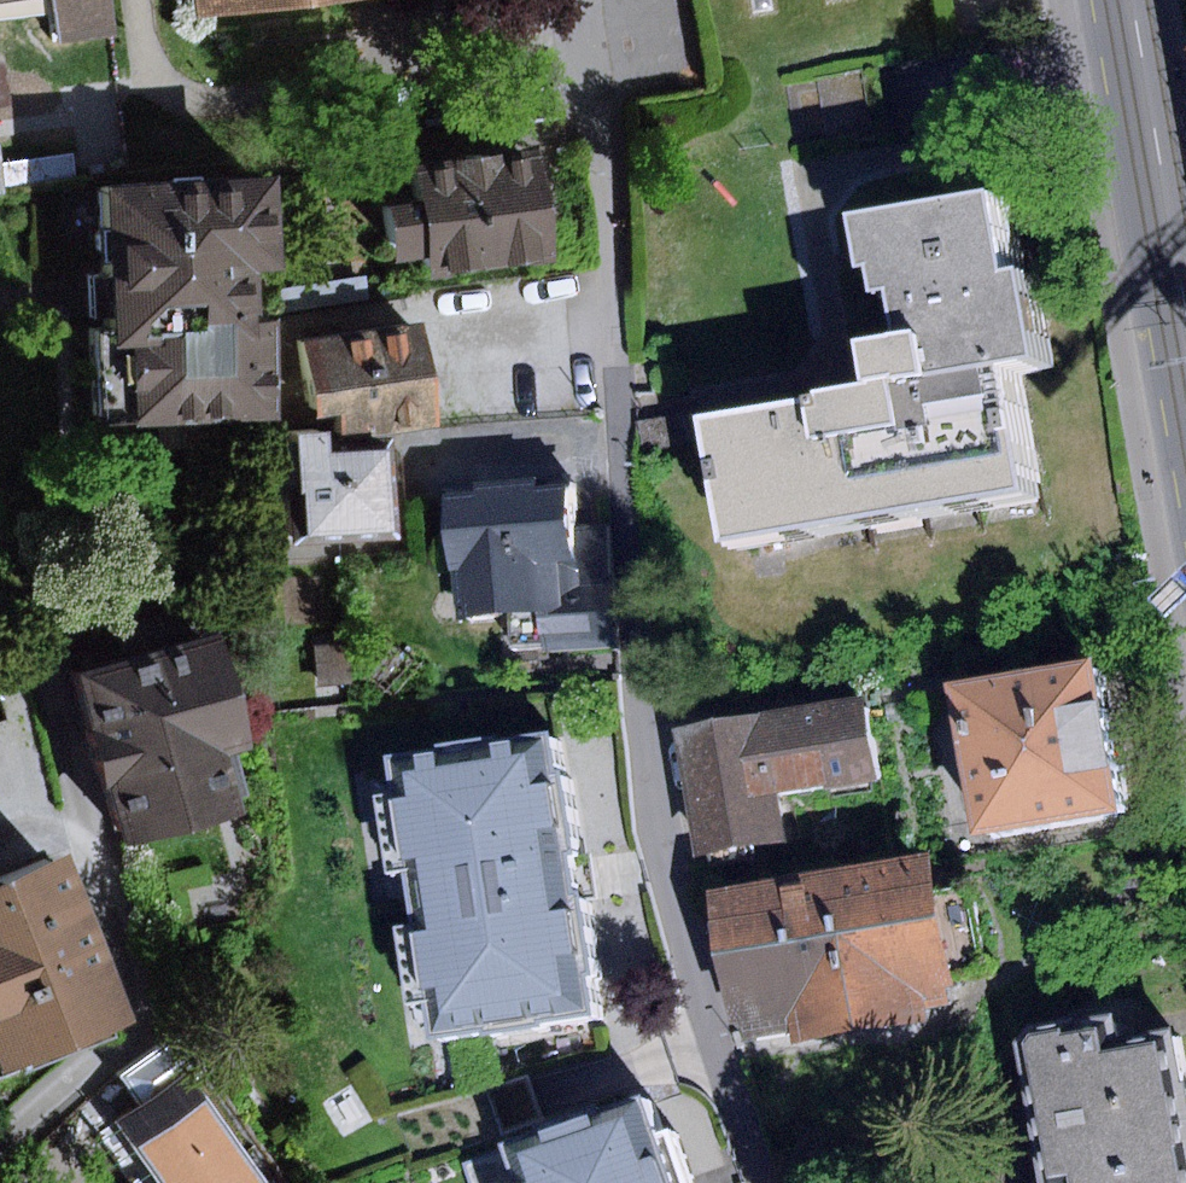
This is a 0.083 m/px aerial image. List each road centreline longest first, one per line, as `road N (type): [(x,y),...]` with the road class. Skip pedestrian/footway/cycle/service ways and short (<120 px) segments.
road 1 (residential): [(586,0),(654,831),(765,1182)]
road 2 (residential): [(1185,312),(1131,0)]

